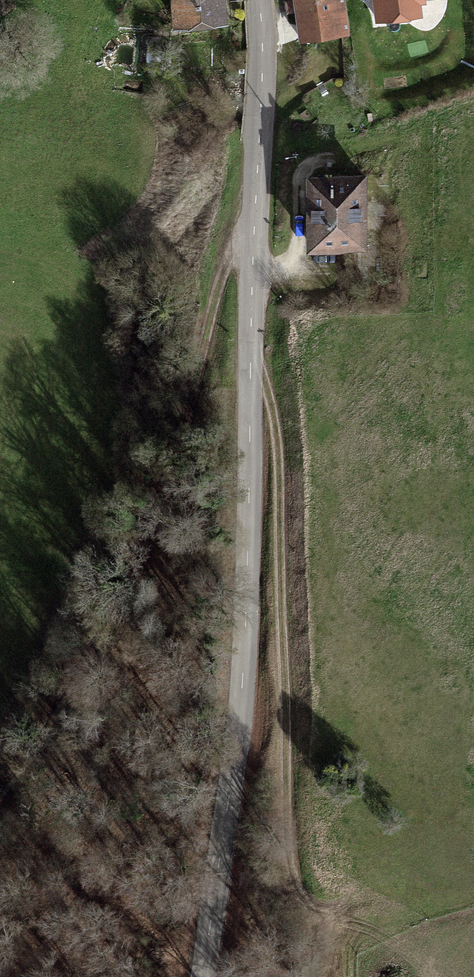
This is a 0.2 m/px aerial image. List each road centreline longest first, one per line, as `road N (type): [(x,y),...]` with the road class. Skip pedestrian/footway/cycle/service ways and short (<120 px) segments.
road 1 (tertiary): [(260,0),(242,676)]
road 2 (tertiary): [(202,976),(242,676)]

